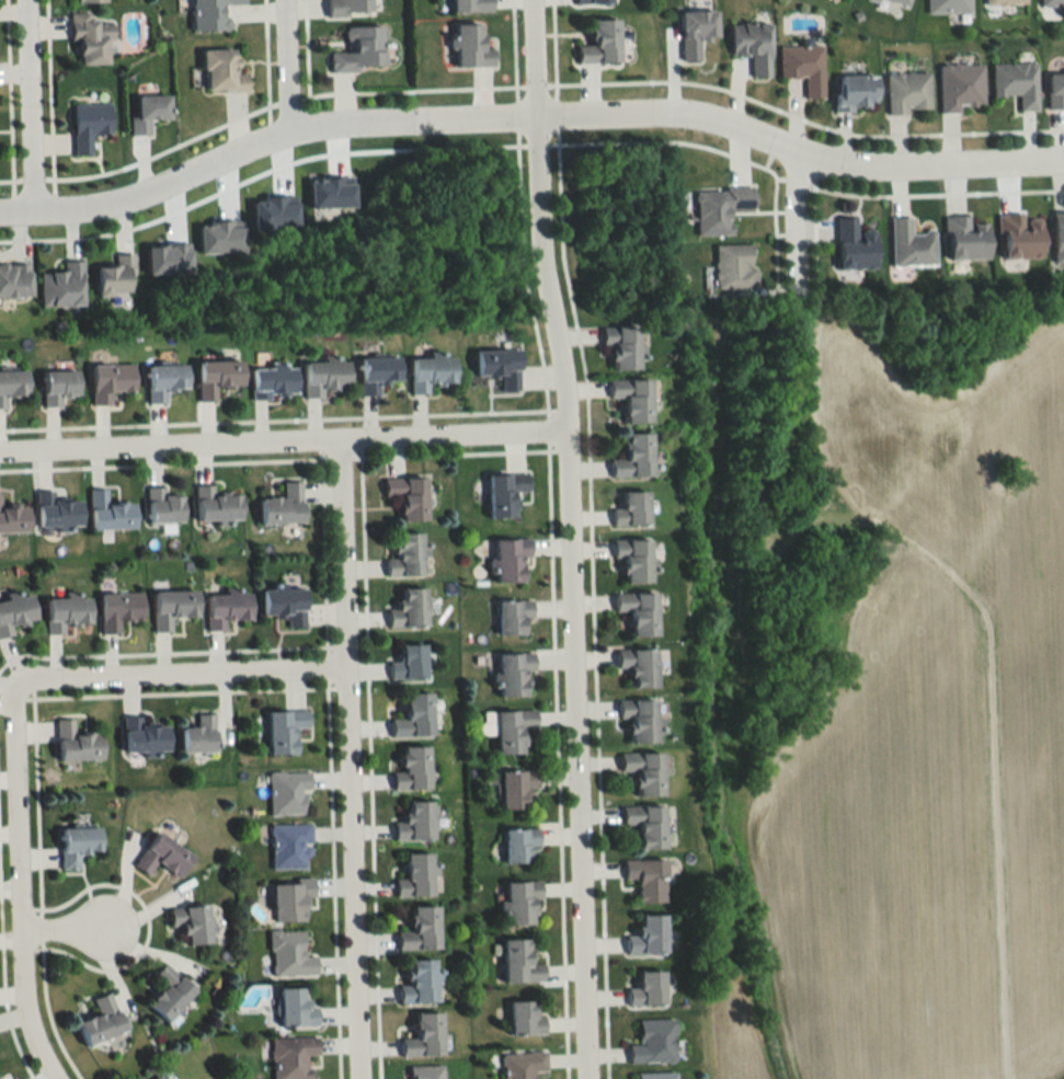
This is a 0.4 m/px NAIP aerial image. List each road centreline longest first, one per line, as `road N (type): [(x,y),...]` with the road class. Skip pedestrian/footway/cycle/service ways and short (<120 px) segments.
road 1 (residential): [(580,1078),(563,426),(538,246),(532,0)]
road 2 (residential): [(0,211),(138,194),(287,129),(334,122),(633,112)]
road 3 (residential): [(356,1078),(347,434)]
road 4 (residential): [(563,426),(0,448)]
road 5 (residential): [(1063,158),(866,165),(699,113),(633,112)]
road 6 (residential): [(56,1078),(21,985),(12,686)]
road 7 (residential): [(12,686),(346,667)]
road 8 (residential): [(25,0),(32,209)]
road 9 (residential): [(805,150),(793,187),(792,297)]
road 10 (residential): [(287,129),(284,0)]

